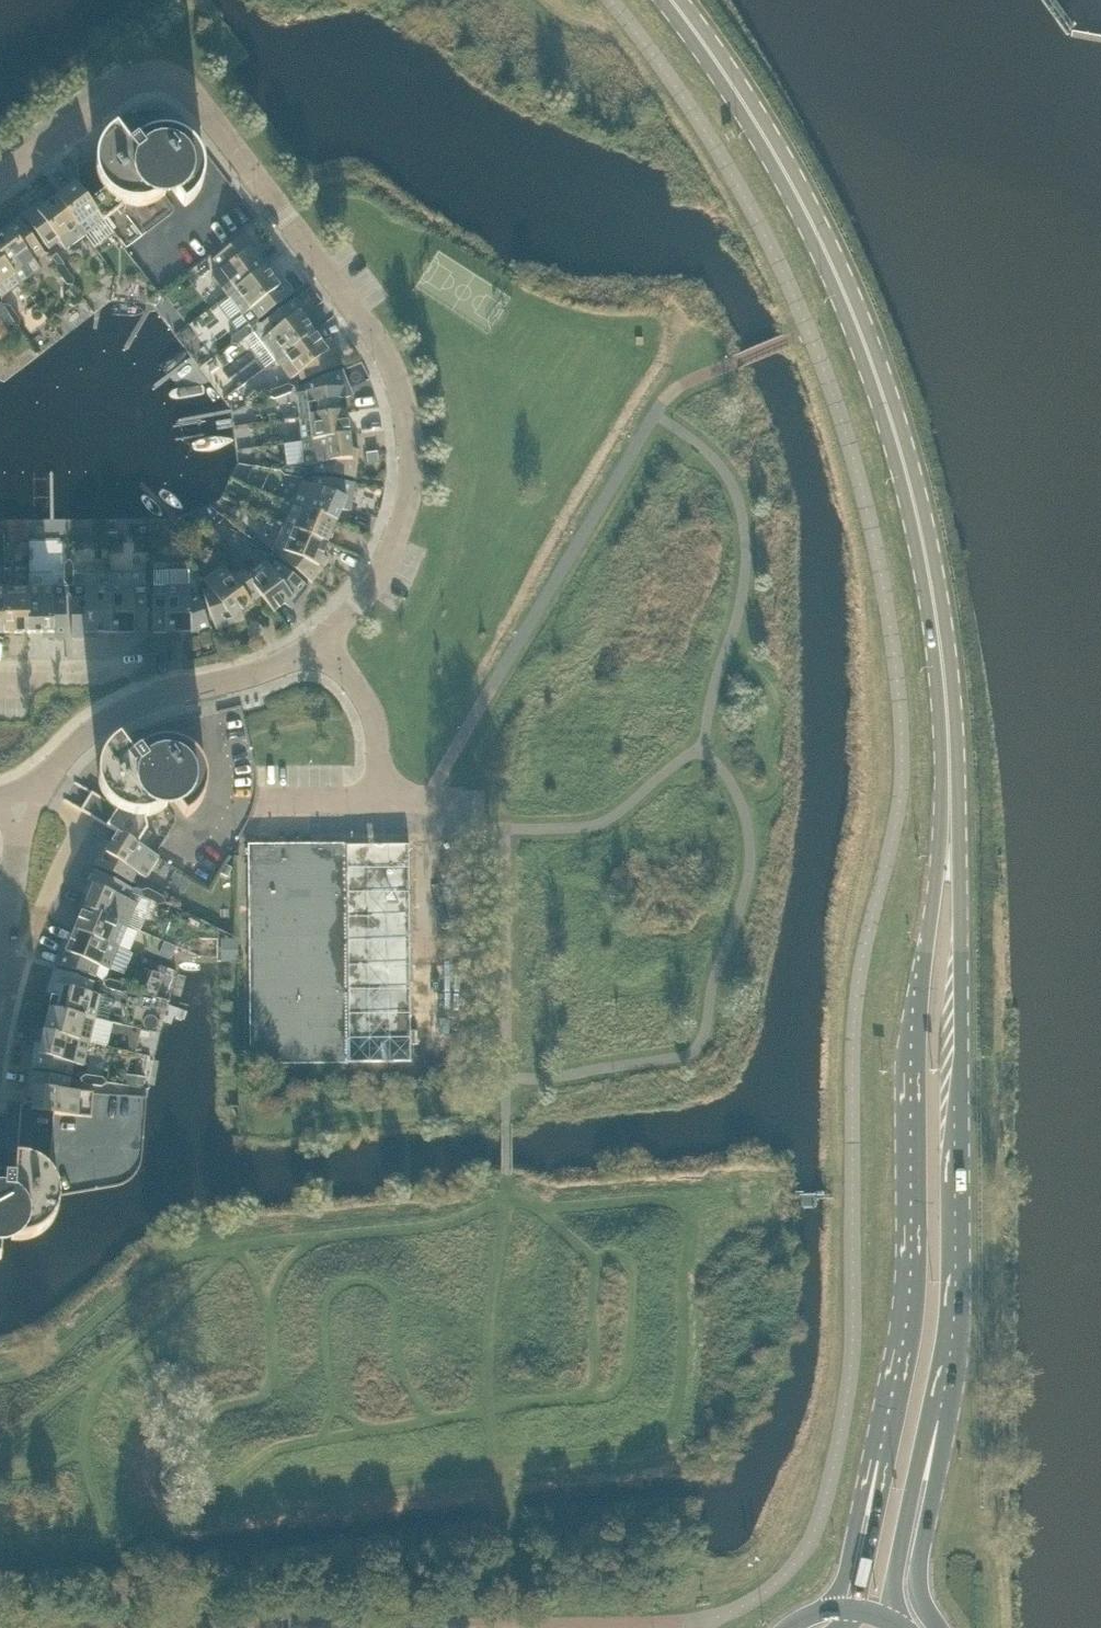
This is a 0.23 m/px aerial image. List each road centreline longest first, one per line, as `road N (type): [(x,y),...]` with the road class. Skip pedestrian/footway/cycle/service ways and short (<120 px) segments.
road 1 (residential): [(315,646),(361,603),(402,516),(410,468),(404,411),(379,338),(180,89),(159,78),(133,83),(0,183)]
road 2 (primary): [(951,799),(930,569),(877,376),(789,178),(672,0)]
road 3 (primary): [(951,799),(914,1030),(911,1308),(879,1460)]
road 4 (primary): [(939,1421),(958,1276),(962,951),(951,799)]
road 5 (residential): [(315,646),(259,672),(138,701),(100,723),(24,804)]
road 6 (residential): [(0,1028),(24,804)]
road 7 (primary): [(906,1627),(895,1579),(939,1421)]
road 8 (primary): [(940,1627),(918,1583),(939,1421)]
road 9 (track): [(524,0),(601,67),(687,103)]
road 10 (residential): [(382,798),(369,706),(315,646)]
road 11 (primary): [(879,1460),(868,1477),(843,1587),(821,1612)]
road 12 (primary): [(879,1460),(886,1477),(854,1610)]

